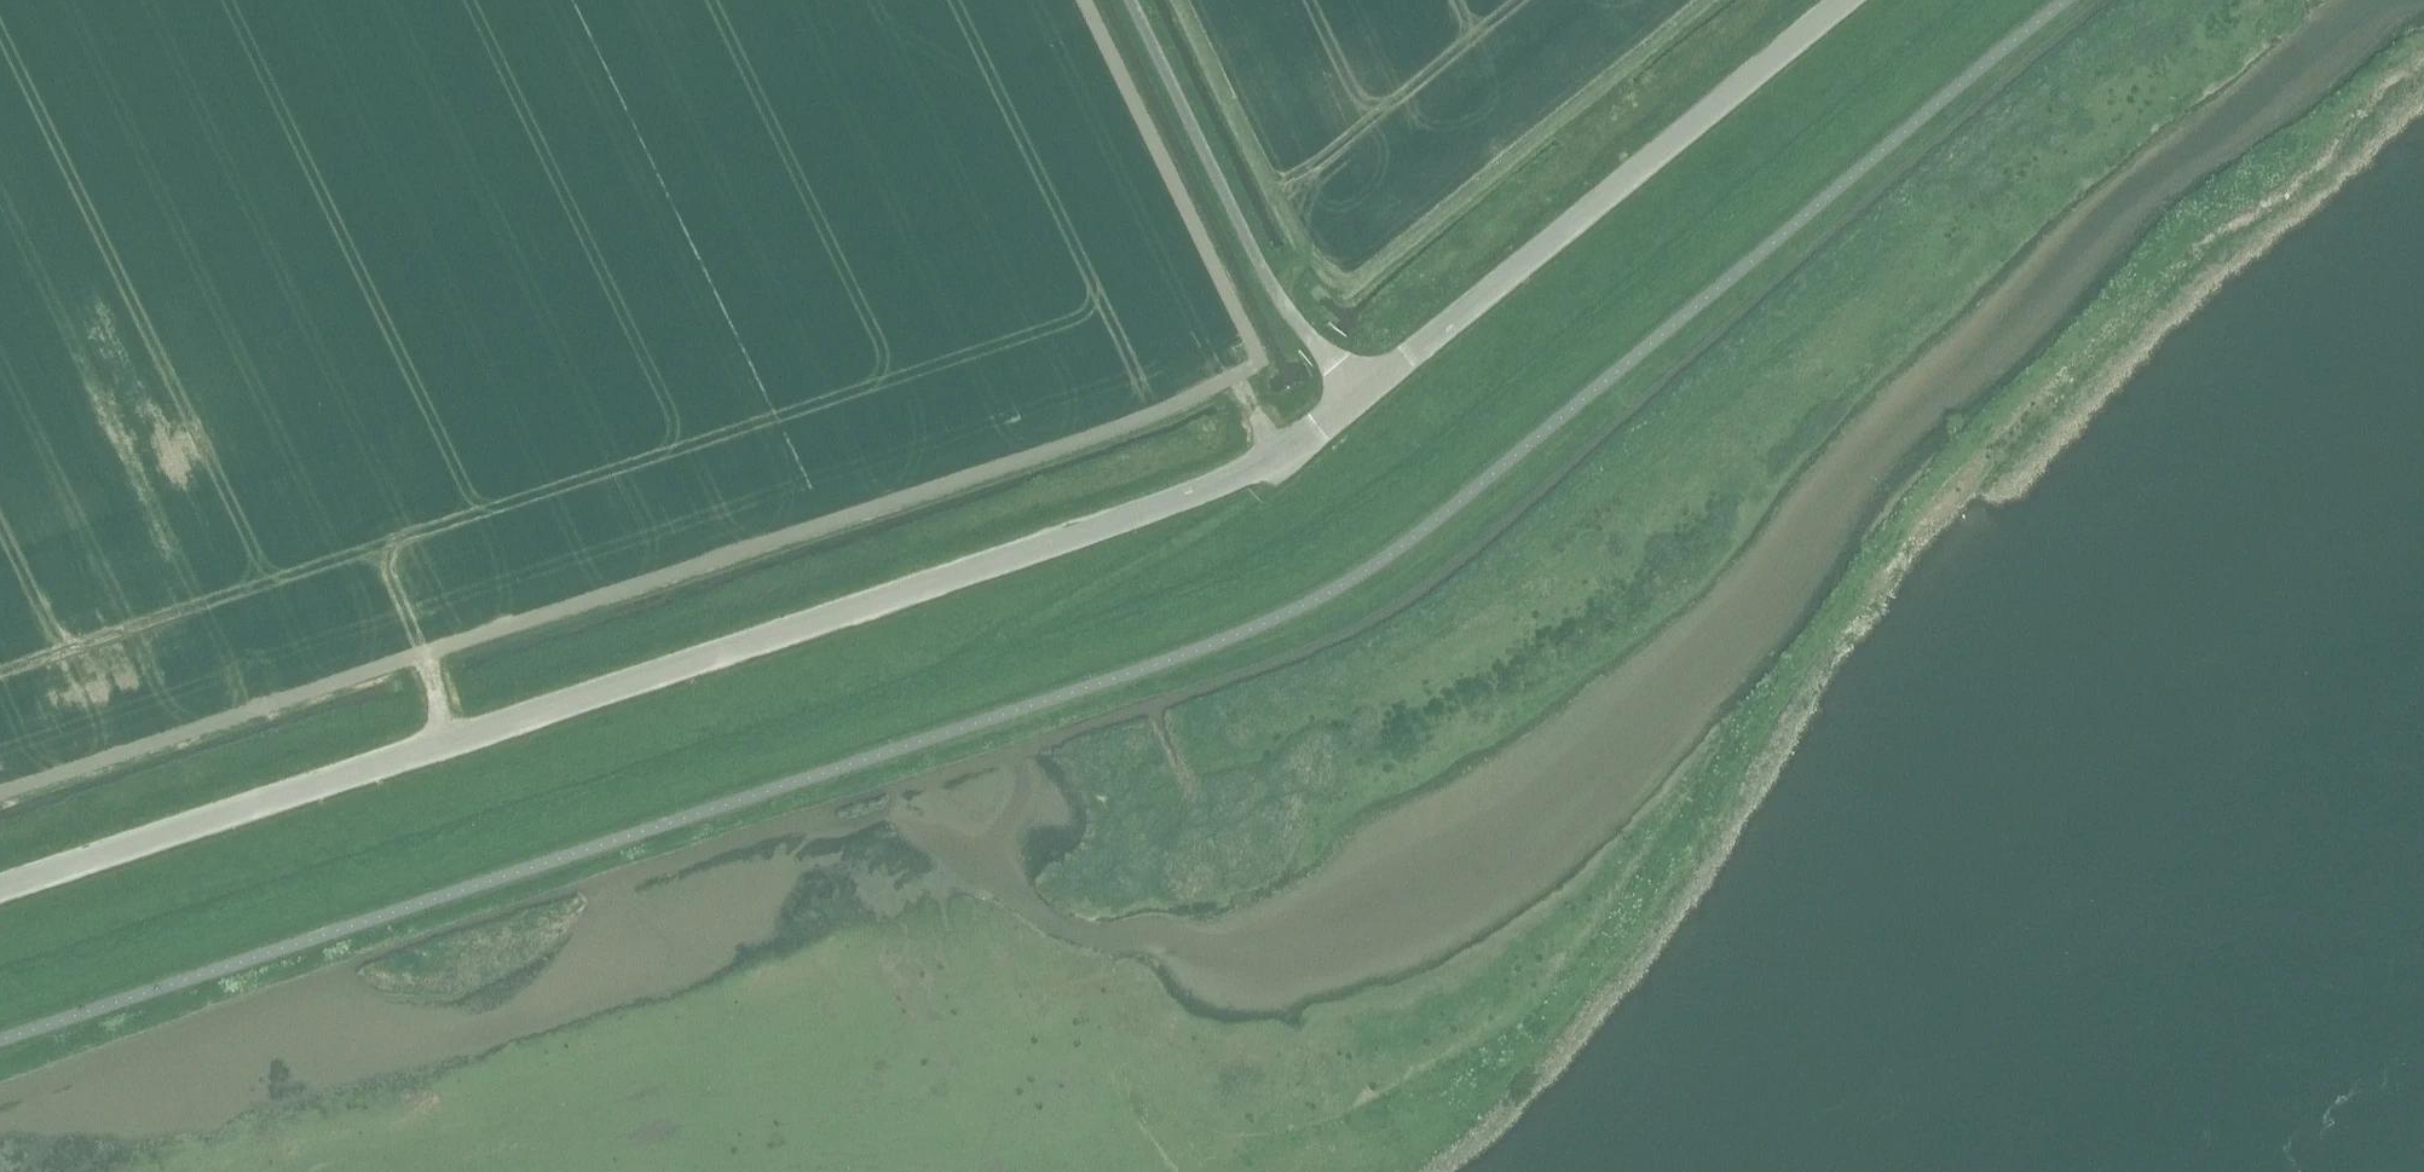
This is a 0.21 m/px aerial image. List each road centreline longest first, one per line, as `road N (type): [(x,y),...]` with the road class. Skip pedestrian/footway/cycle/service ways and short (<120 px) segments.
road 1 (tertiary): [(0,889),(1183,500),(1284,458),(1846,0)]

